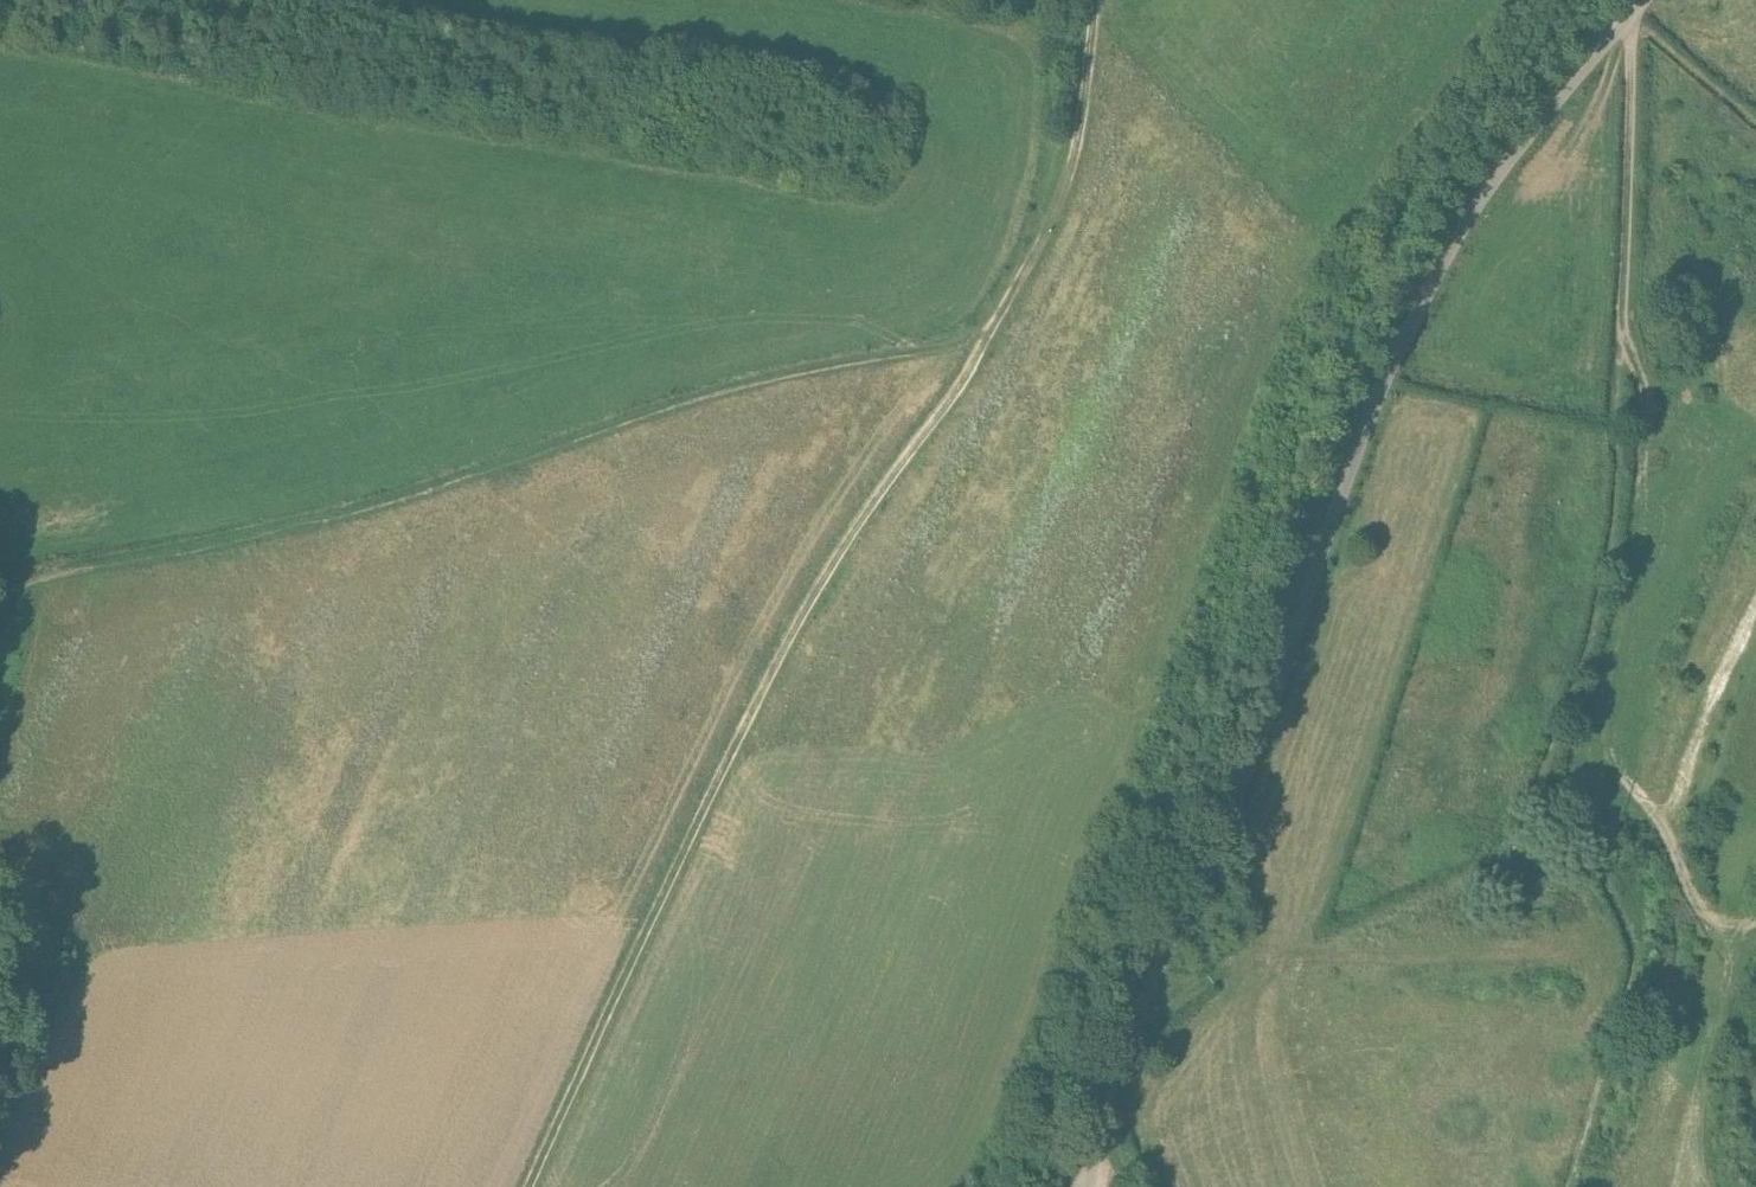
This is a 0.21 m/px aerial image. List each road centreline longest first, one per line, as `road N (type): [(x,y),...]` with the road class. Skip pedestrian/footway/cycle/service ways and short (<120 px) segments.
road 1 (unclassified): [(1643,0),(1512,156),(1407,334),(1361,441),(1249,764),(1140,1007),(1105,1110),(1092,1186)]
road 2 (track): [(527,1186),(773,665),(992,323)]
road 3 (track): [(1620,362),(1631,14)]
road 4 (track): [(1093,0),(1086,83),(1061,184),(992,323)]

